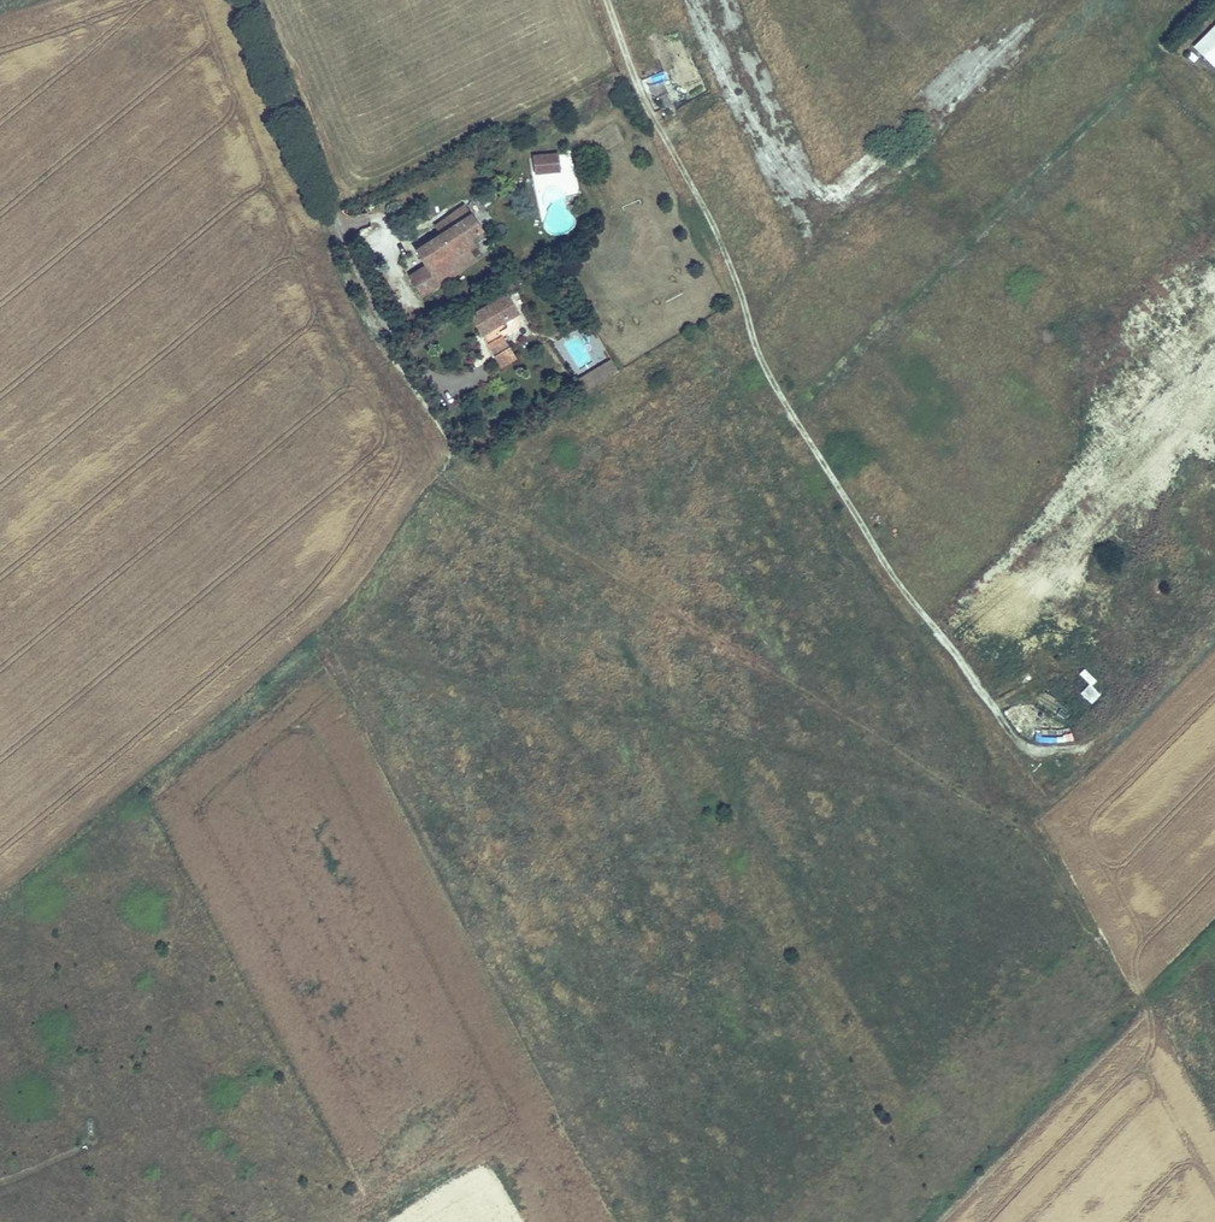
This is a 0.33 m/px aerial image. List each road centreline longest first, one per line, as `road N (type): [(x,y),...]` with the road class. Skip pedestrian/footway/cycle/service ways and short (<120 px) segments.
road 1 (track): [(607,0),(636,90),(703,209),(772,384),(897,580),(1023,750),(1041,758),(1065,755),(1107,736),(1214,629)]
road 2 (track): [(437,449),(380,563),(317,641),(0,893)]

